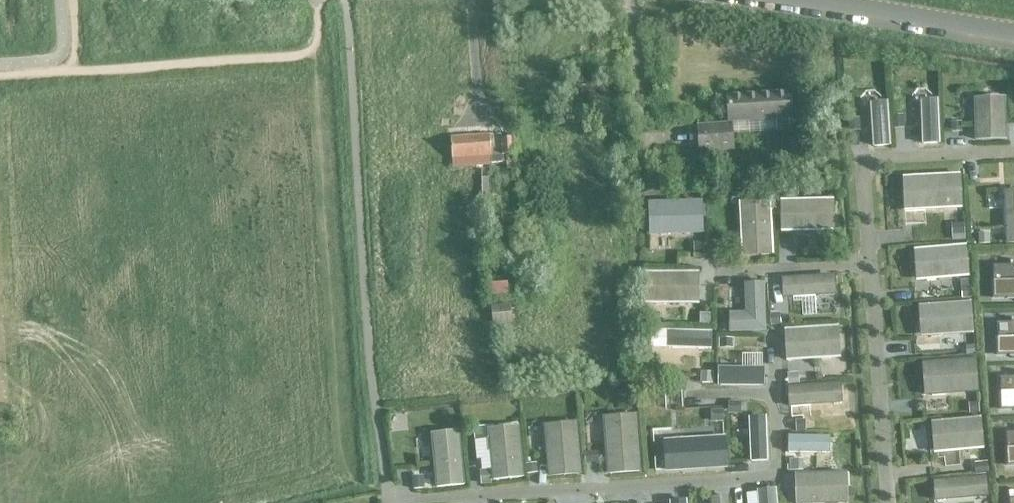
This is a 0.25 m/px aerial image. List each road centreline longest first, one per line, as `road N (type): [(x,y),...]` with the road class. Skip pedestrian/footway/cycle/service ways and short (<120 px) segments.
road 1 (unclassified): [(1013,33),(813,0)]

